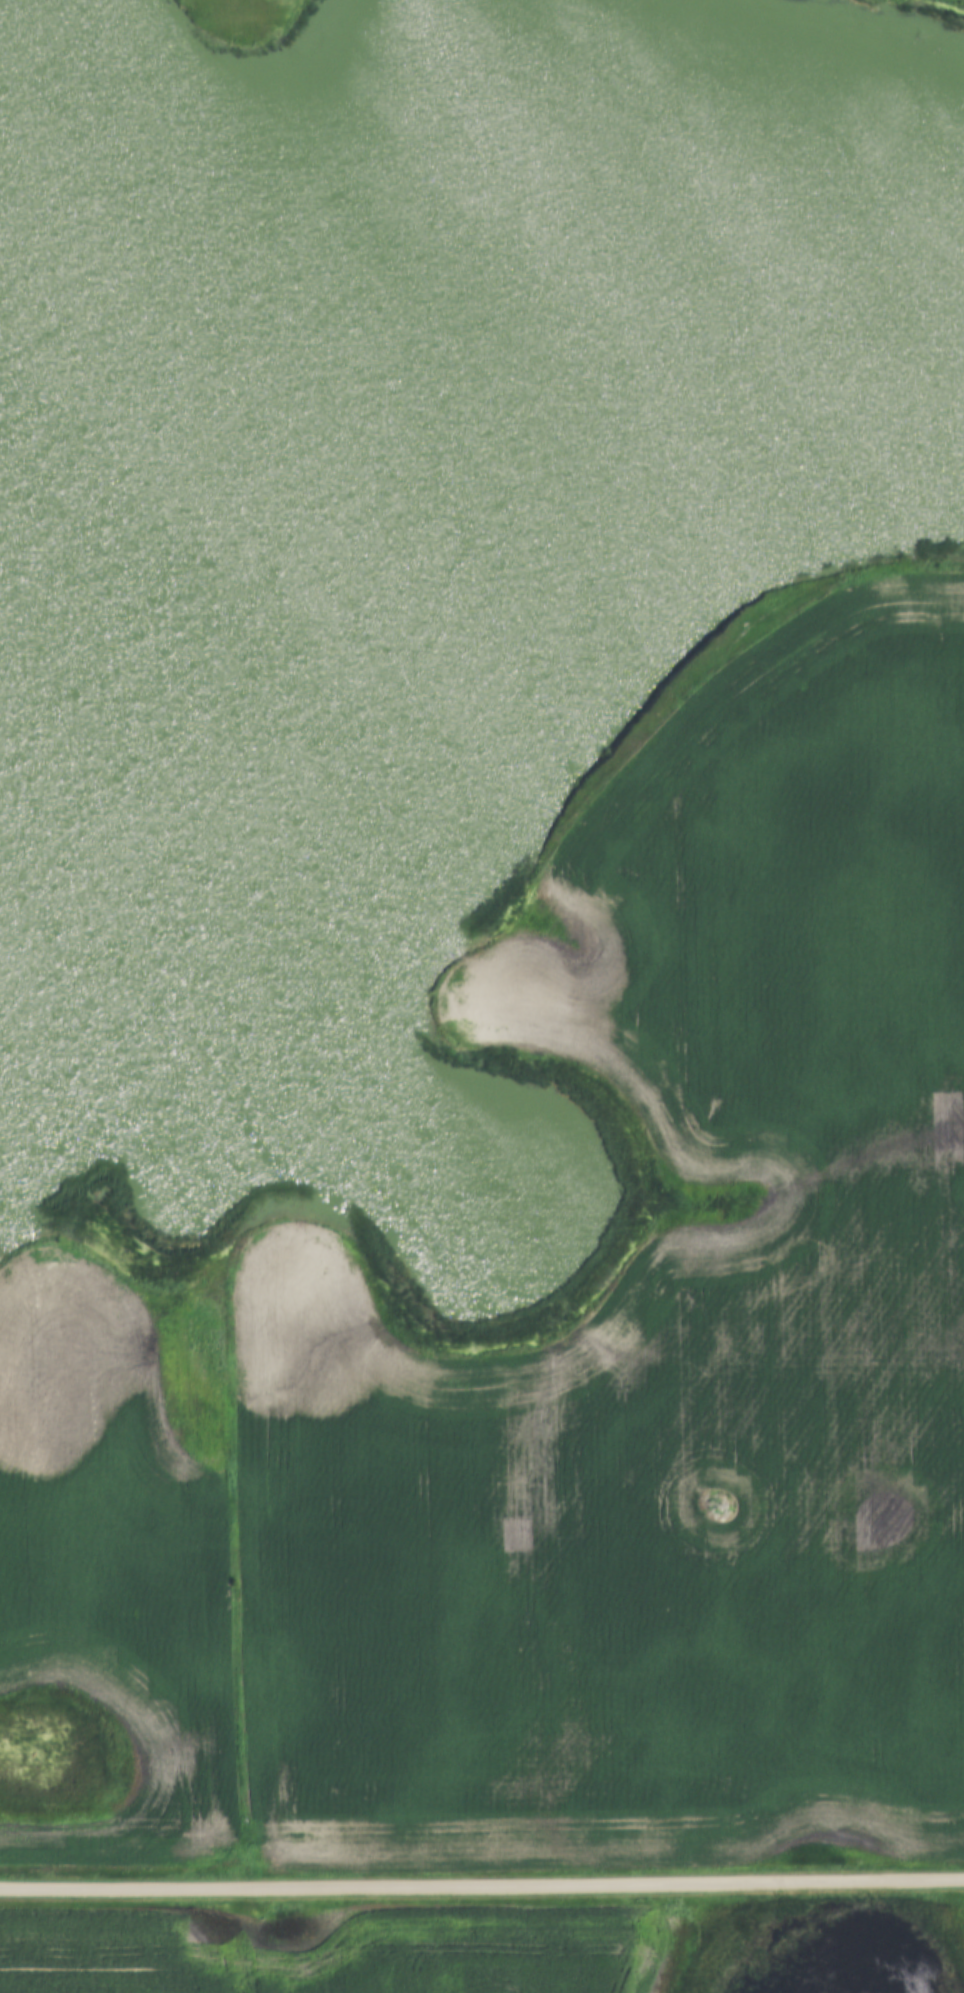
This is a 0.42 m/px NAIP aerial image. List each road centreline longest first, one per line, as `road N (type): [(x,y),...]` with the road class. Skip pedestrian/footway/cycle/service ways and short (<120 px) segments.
road 1 (residential): [(963,1885),(0,1894)]

